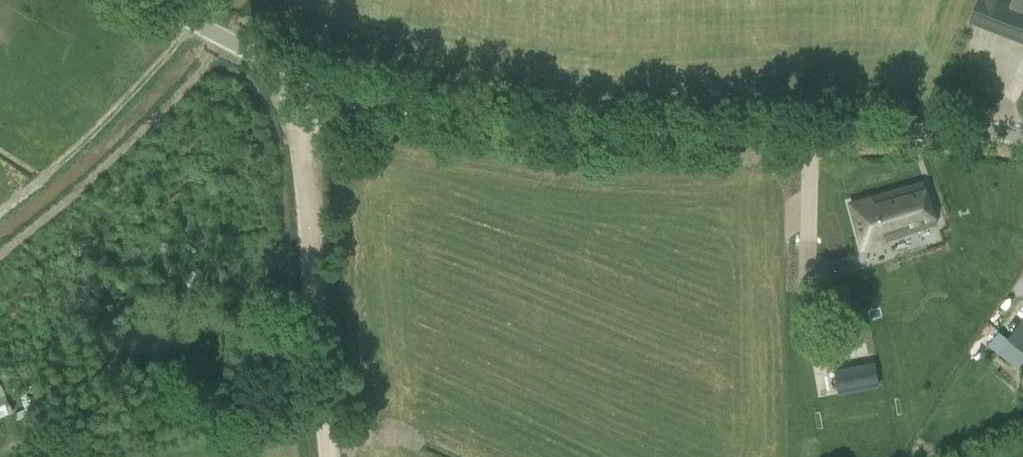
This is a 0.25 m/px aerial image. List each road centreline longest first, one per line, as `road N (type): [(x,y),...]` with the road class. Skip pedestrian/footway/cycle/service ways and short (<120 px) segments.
road 1 (unclassified): [(1022,136),(625,138),(523,130),(317,79),(158,0)]
road 2 (track): [(280,65),(310,213),(330,456)]

